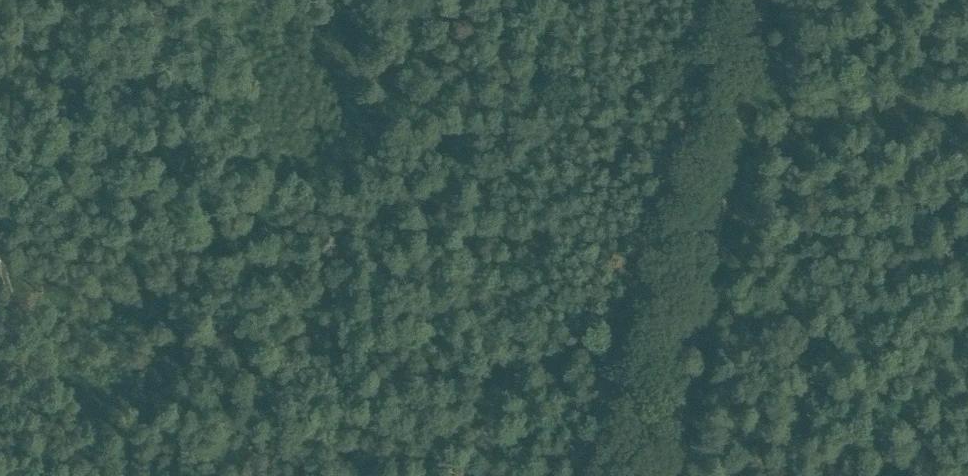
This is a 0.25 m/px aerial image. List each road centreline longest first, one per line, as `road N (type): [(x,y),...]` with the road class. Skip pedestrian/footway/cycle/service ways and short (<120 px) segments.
road 1 (track): [(766,0),(667,475)]
road 2 (track): [(0,386),(22,363),(26,336),(2,262),(29,0)]

